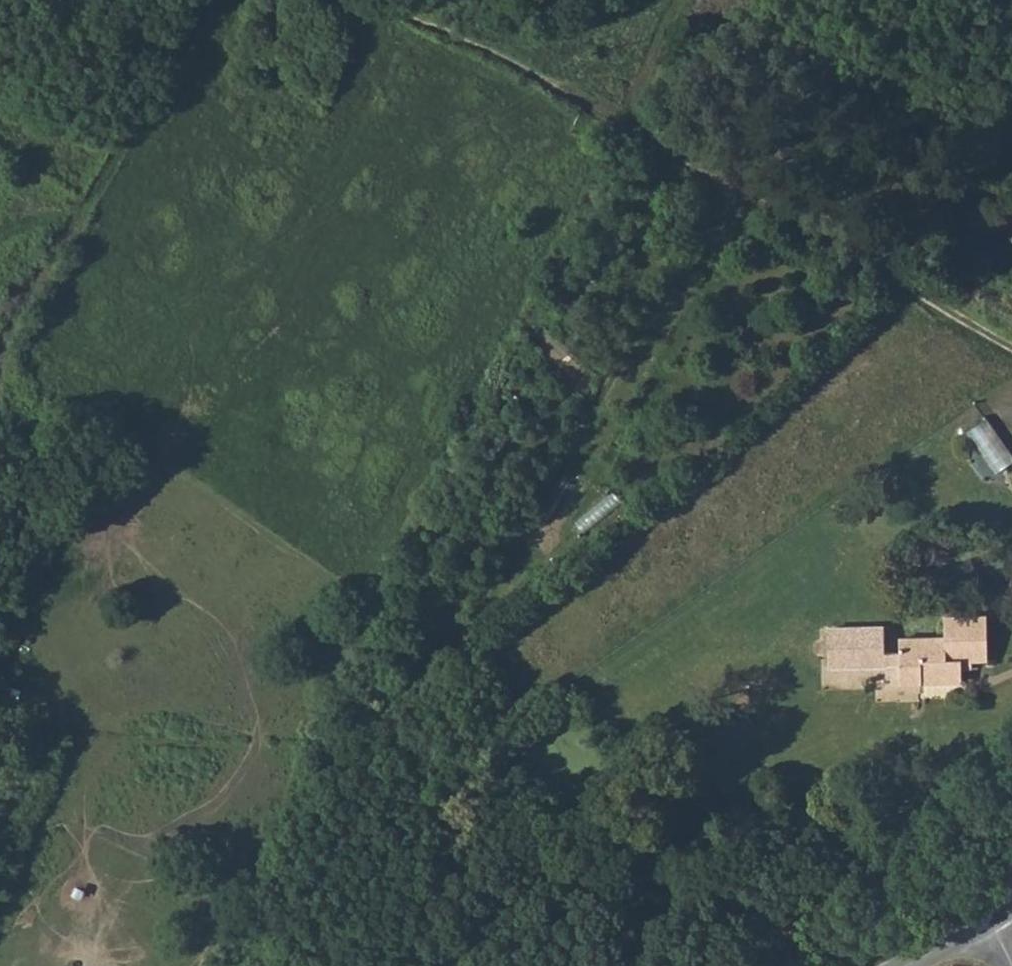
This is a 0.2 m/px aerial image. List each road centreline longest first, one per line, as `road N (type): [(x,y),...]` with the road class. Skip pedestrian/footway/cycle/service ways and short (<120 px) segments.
road 1 (track): [(1011,347),(859,250),(361,0)]
road 2 (track): [(637,139),(635,93),(676,0)]

